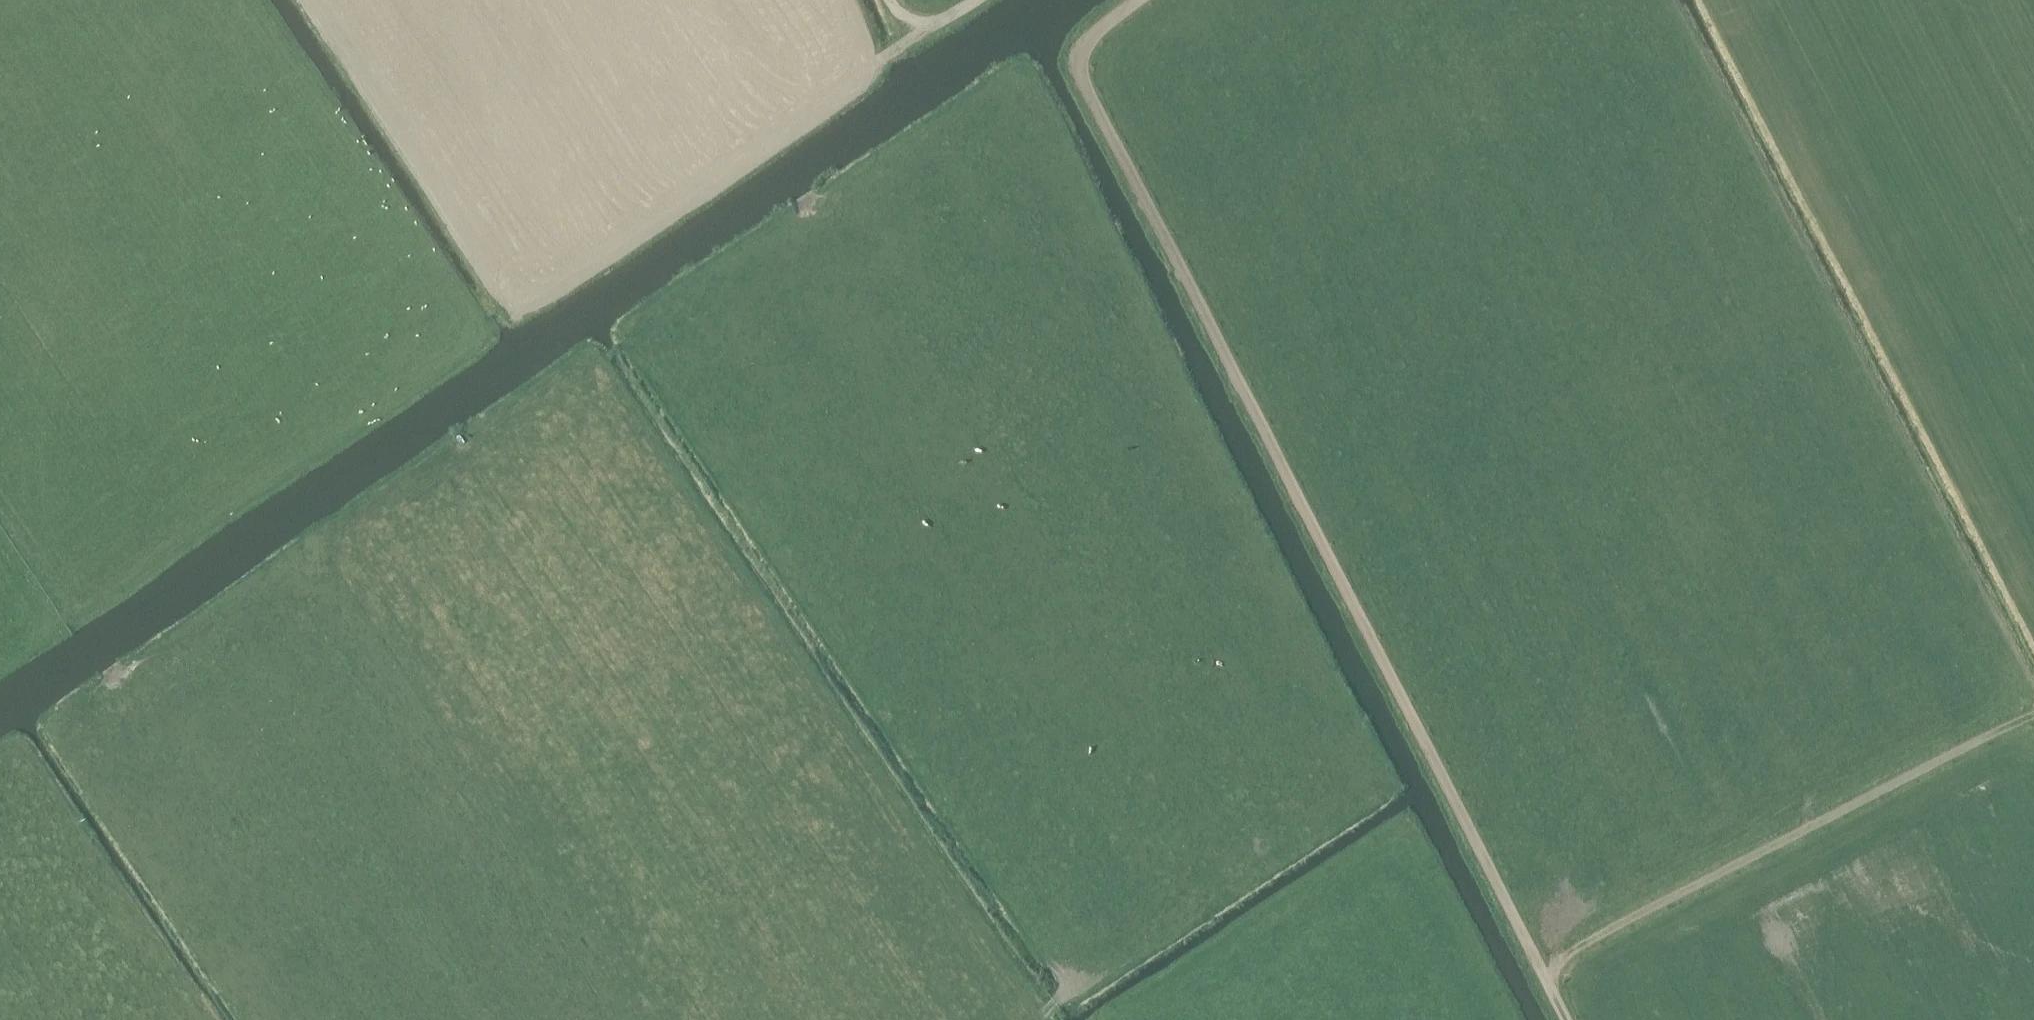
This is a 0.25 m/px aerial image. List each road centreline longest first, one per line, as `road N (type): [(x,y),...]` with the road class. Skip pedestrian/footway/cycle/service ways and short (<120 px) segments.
road 1 (track): [(1138,0),(1088,41),(1081,79),(1540,973)]
road 2 (track): [(2033,716),(1540,973)]

